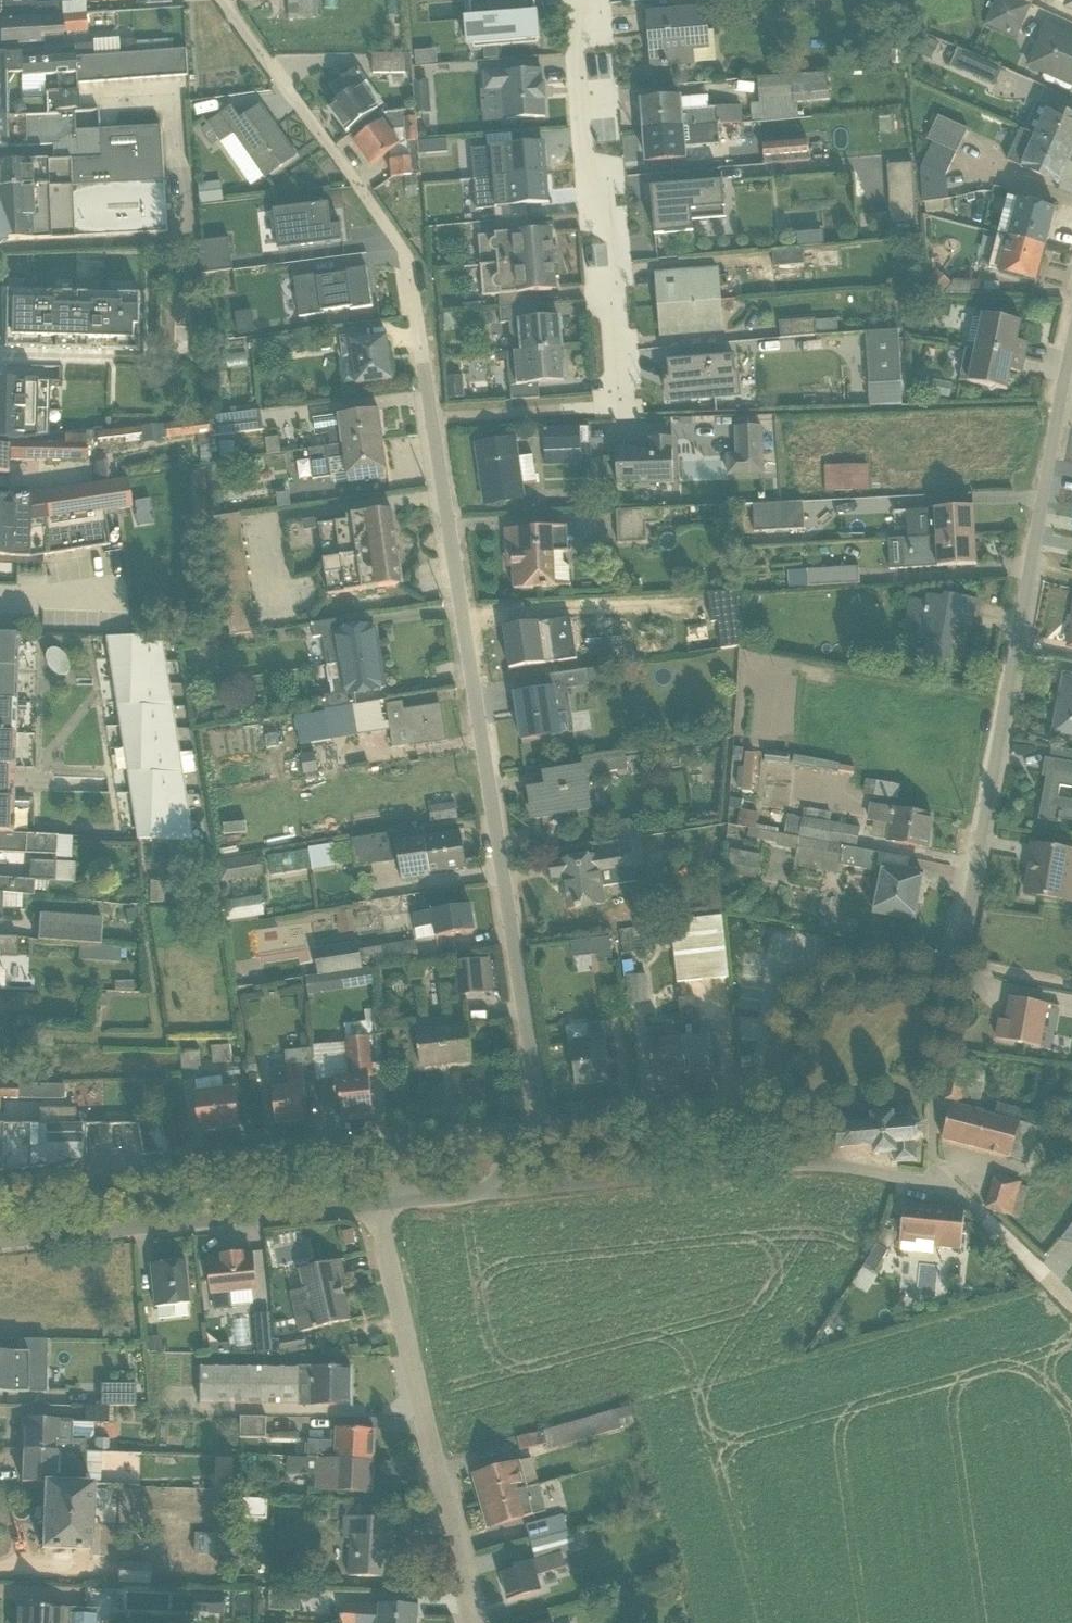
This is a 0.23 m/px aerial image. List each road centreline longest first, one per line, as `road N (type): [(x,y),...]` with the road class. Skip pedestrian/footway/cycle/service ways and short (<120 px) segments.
road 1 (residential): [(543,1133),(761,1100),(782,1077),(786,1038),(813,1002),(849,982),(910,978),(950,952),(968,899),(1071,355)]
road 2 (residential): [(543,1133),(417,312)]
road 3 (residential): [(484,1196),(822,1166),(928,1181),(965,1196)]
road 4 (residential): [(377,1208),(472,1622)]
road 5 (residential): [(587,0),(574,56),(584,157),(611,293),(619,400)]
road 6 (residential): [(0,1244),(377,1208)]
road 7 (residential): [(220,0),(407,256),(417,312)]
road 8 (track): [(928,1181),(950,952)]
road 9 (unclassified): [(965,1196),(1071,1301)]
road 10 (residential): [(271,1162),(405,1148)]
road 11 (residential): [(405,1148),(532,1134)]

